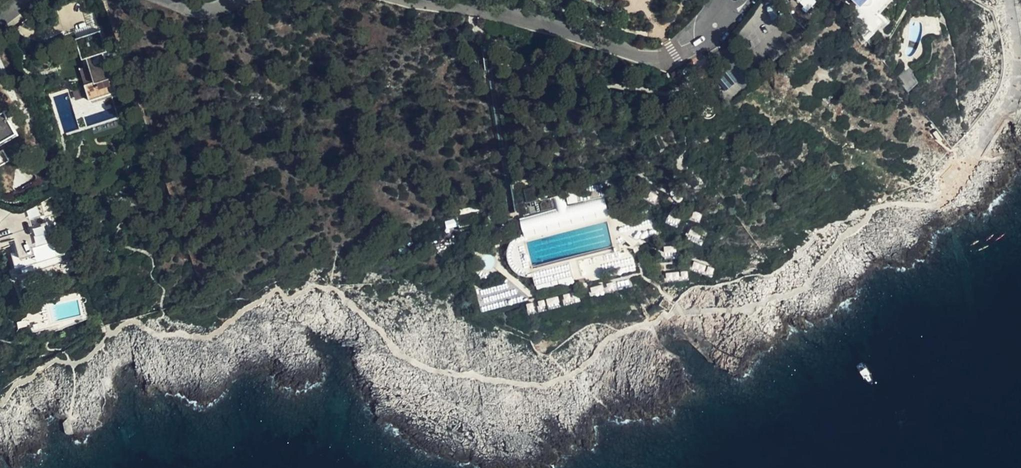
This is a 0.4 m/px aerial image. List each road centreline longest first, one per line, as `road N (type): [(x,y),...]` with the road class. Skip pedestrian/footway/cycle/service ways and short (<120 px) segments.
road 1 (residential): [(417,0),(517,15),(659,60),(688,51),(714,26)]
road 2 (track): [(1011,0),(1020,67),(1003,115),(955,190),(934,205)]

